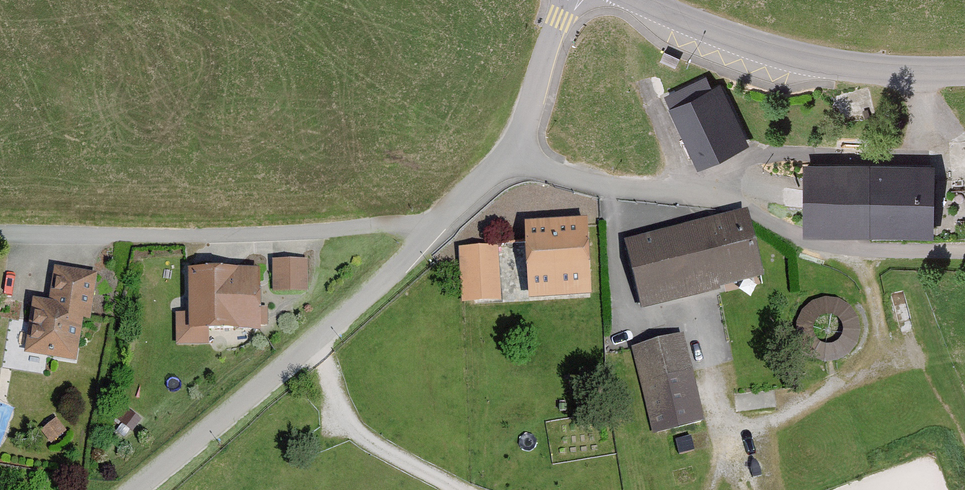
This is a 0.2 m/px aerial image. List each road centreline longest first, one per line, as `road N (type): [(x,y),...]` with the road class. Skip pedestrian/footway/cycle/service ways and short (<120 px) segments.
road 1 (residential): [(138,489),(518,153)]
road 2 (residential): [(518,153),(614,186),(714,196),(812,245),(964,253)]
road 3 (track): [(0,235),(434,225)]
road 4 (tertiary): [(642,0),(810,58),(964,71)]
road 5 (residential): [(518,153),(568,0)]

